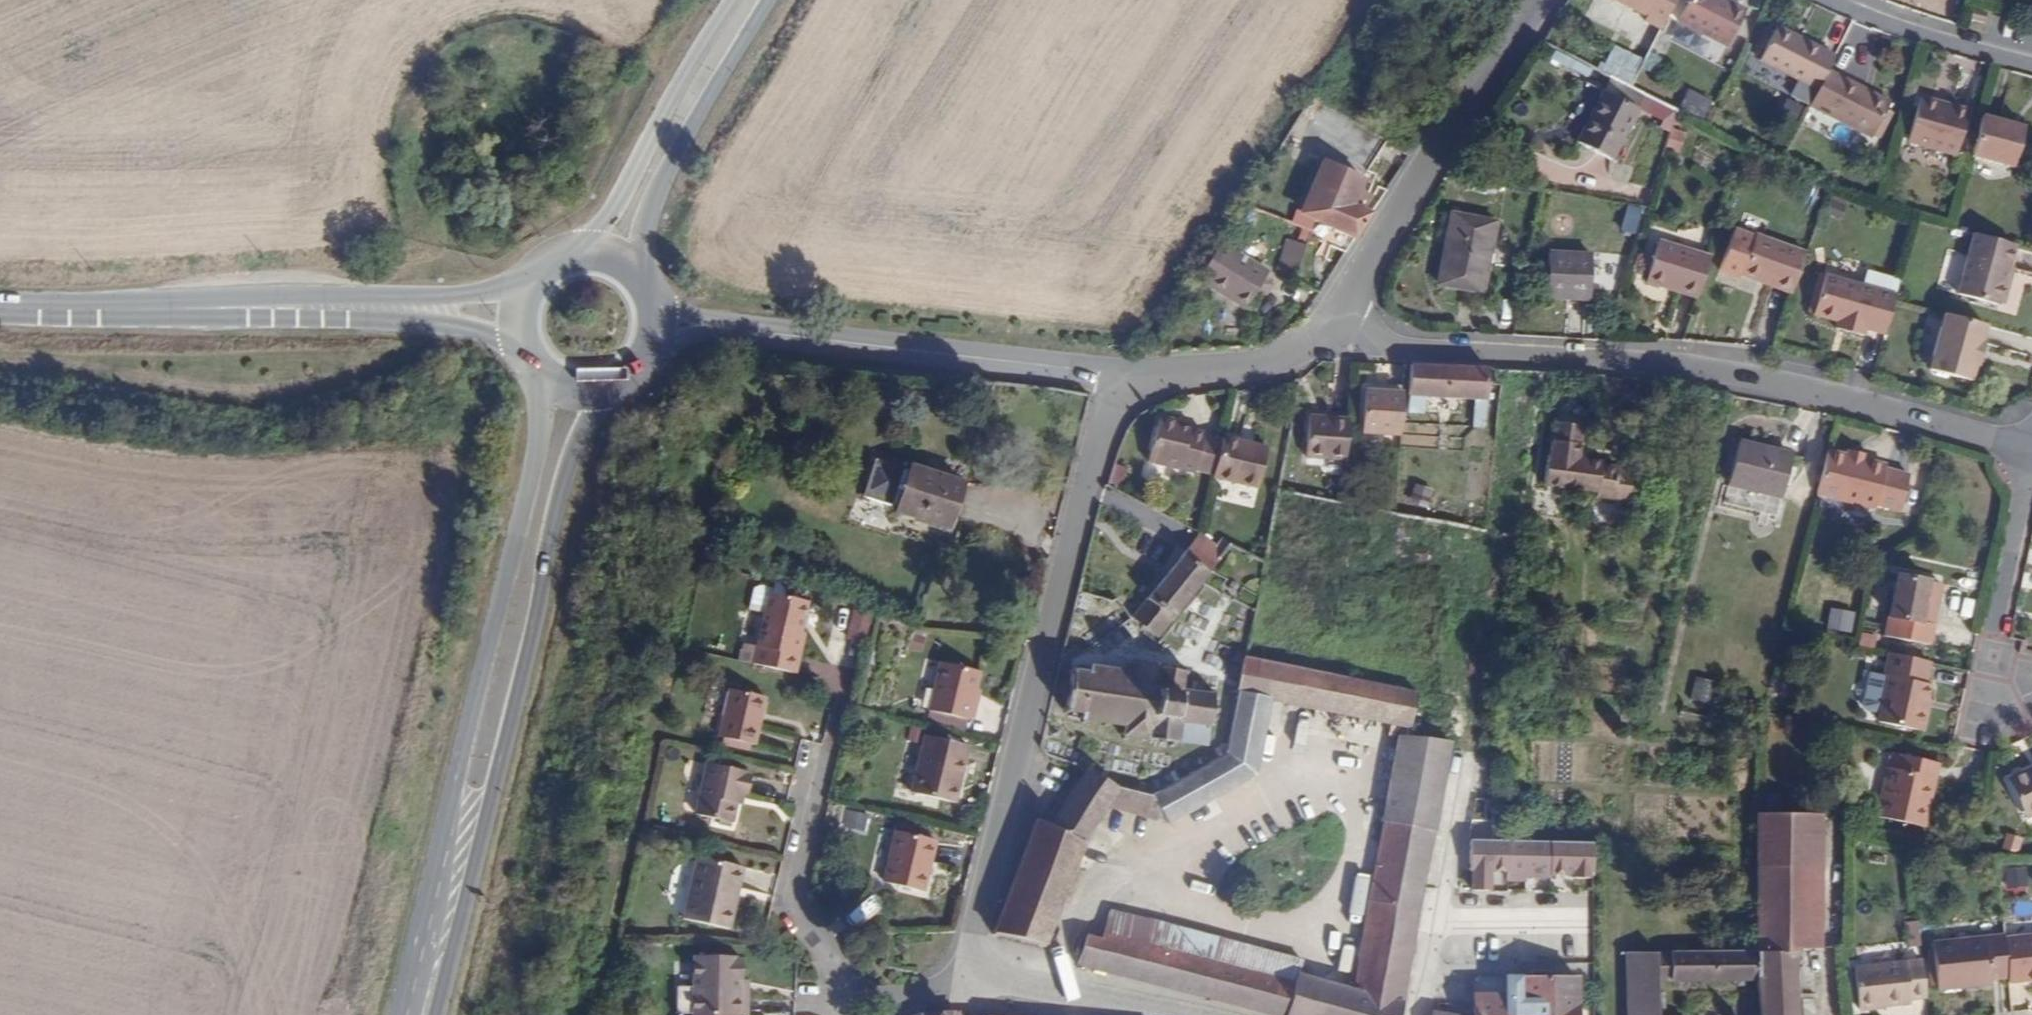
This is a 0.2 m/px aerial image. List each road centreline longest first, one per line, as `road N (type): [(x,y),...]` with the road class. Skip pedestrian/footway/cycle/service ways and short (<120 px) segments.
road 1 (residential): [(2031,447),(1743,367),(1331,334)]
road 2 (secondary): [(538,375),(538,460),(398,1014)]
road 3 (secondary): [(437,1014),(539,618),(555,514),(582,433),(608,391)]
road 4 (residential): [(1130,379),(1106,412),(964,978)]
road 5 (unclassified): [(733,329),(1130,379)]
road 6 (residential): [(1331,334),(1545,0)]
road 7 (residential): [(864,1010),(820,986),(795,909),(845,688)]
road 8 (secondary): [(529,280),(467,294),(213,307)]
road 9 (secondary): [(213,307),(448,324),(522,353)]
road 10 (secondary): [(643,276),(652,203),(771,0)]
road 11 (secondary): [(734,0),(698,50),(616,206),(573,252)]
road 12 (secondary): [(0,307),(213,307)]
road 13 (residential): [(1130,379),(1253,364),(1331,334)]
road 14 (residential): [(2015,691),(1997,632),(2031,494)]
road 15 (residential): [(1848,0),(2031,56)]
road 16 (residential): [(1132,1014),(964,978)]

